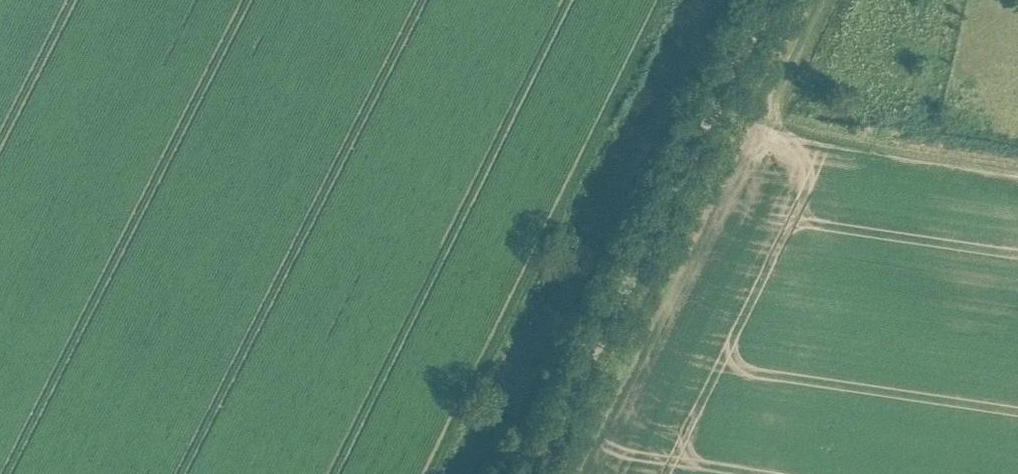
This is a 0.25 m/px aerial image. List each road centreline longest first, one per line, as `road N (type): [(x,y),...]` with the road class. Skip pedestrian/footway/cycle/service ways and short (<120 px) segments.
road 1 (unclassified): [(537,473),(767,0)]

